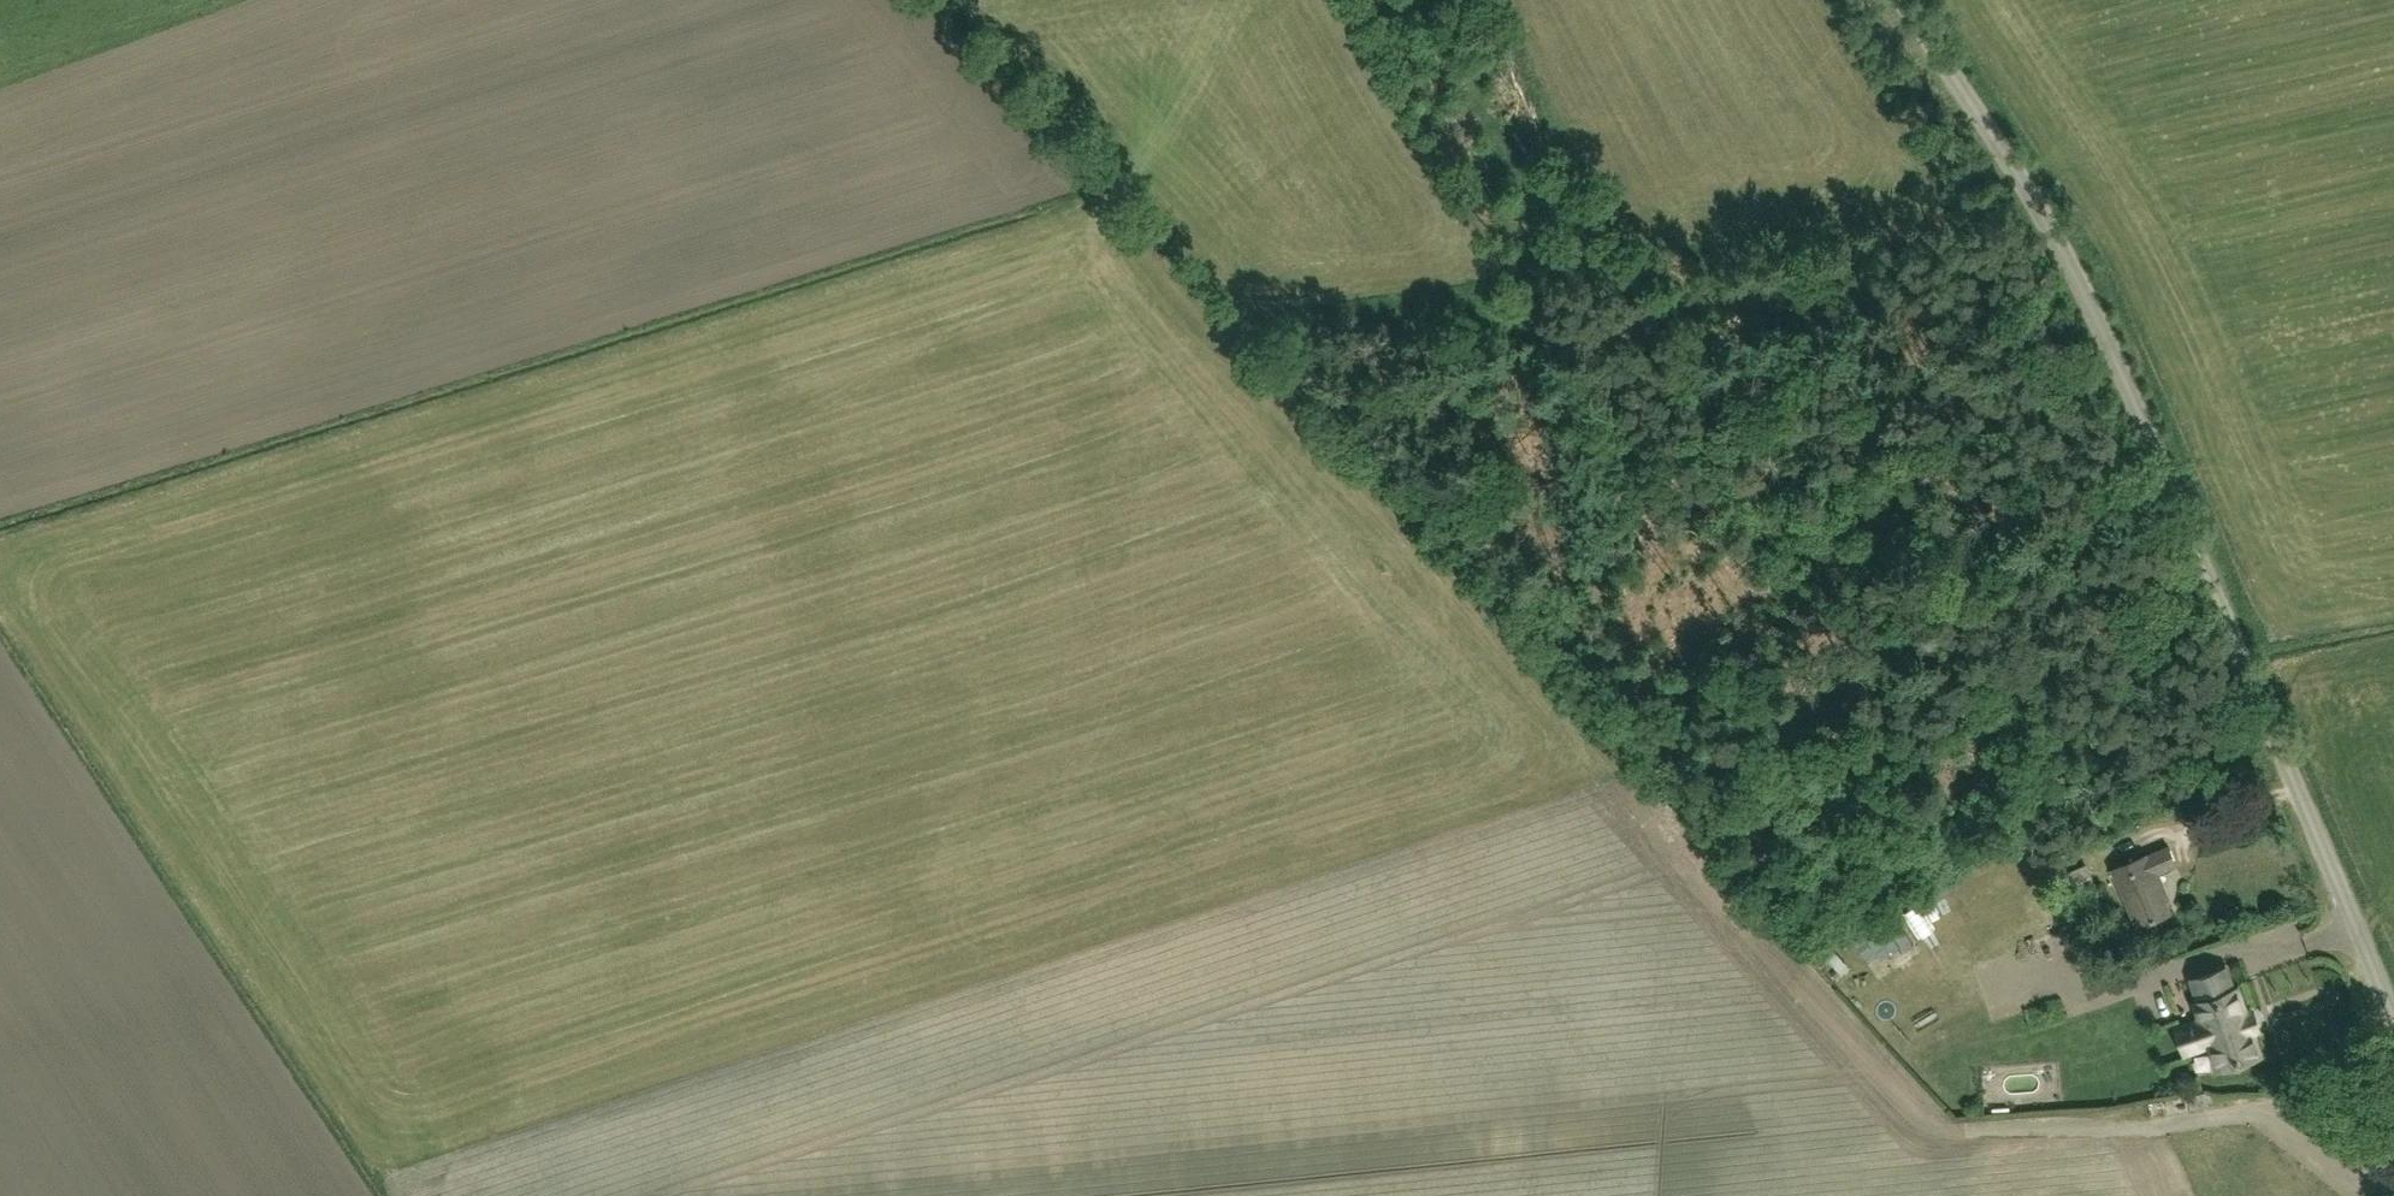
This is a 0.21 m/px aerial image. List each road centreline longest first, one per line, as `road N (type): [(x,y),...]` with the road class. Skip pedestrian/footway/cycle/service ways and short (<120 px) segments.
road 1 (unclassified): [(2393,1018),(2067,257),(1897,0)]

